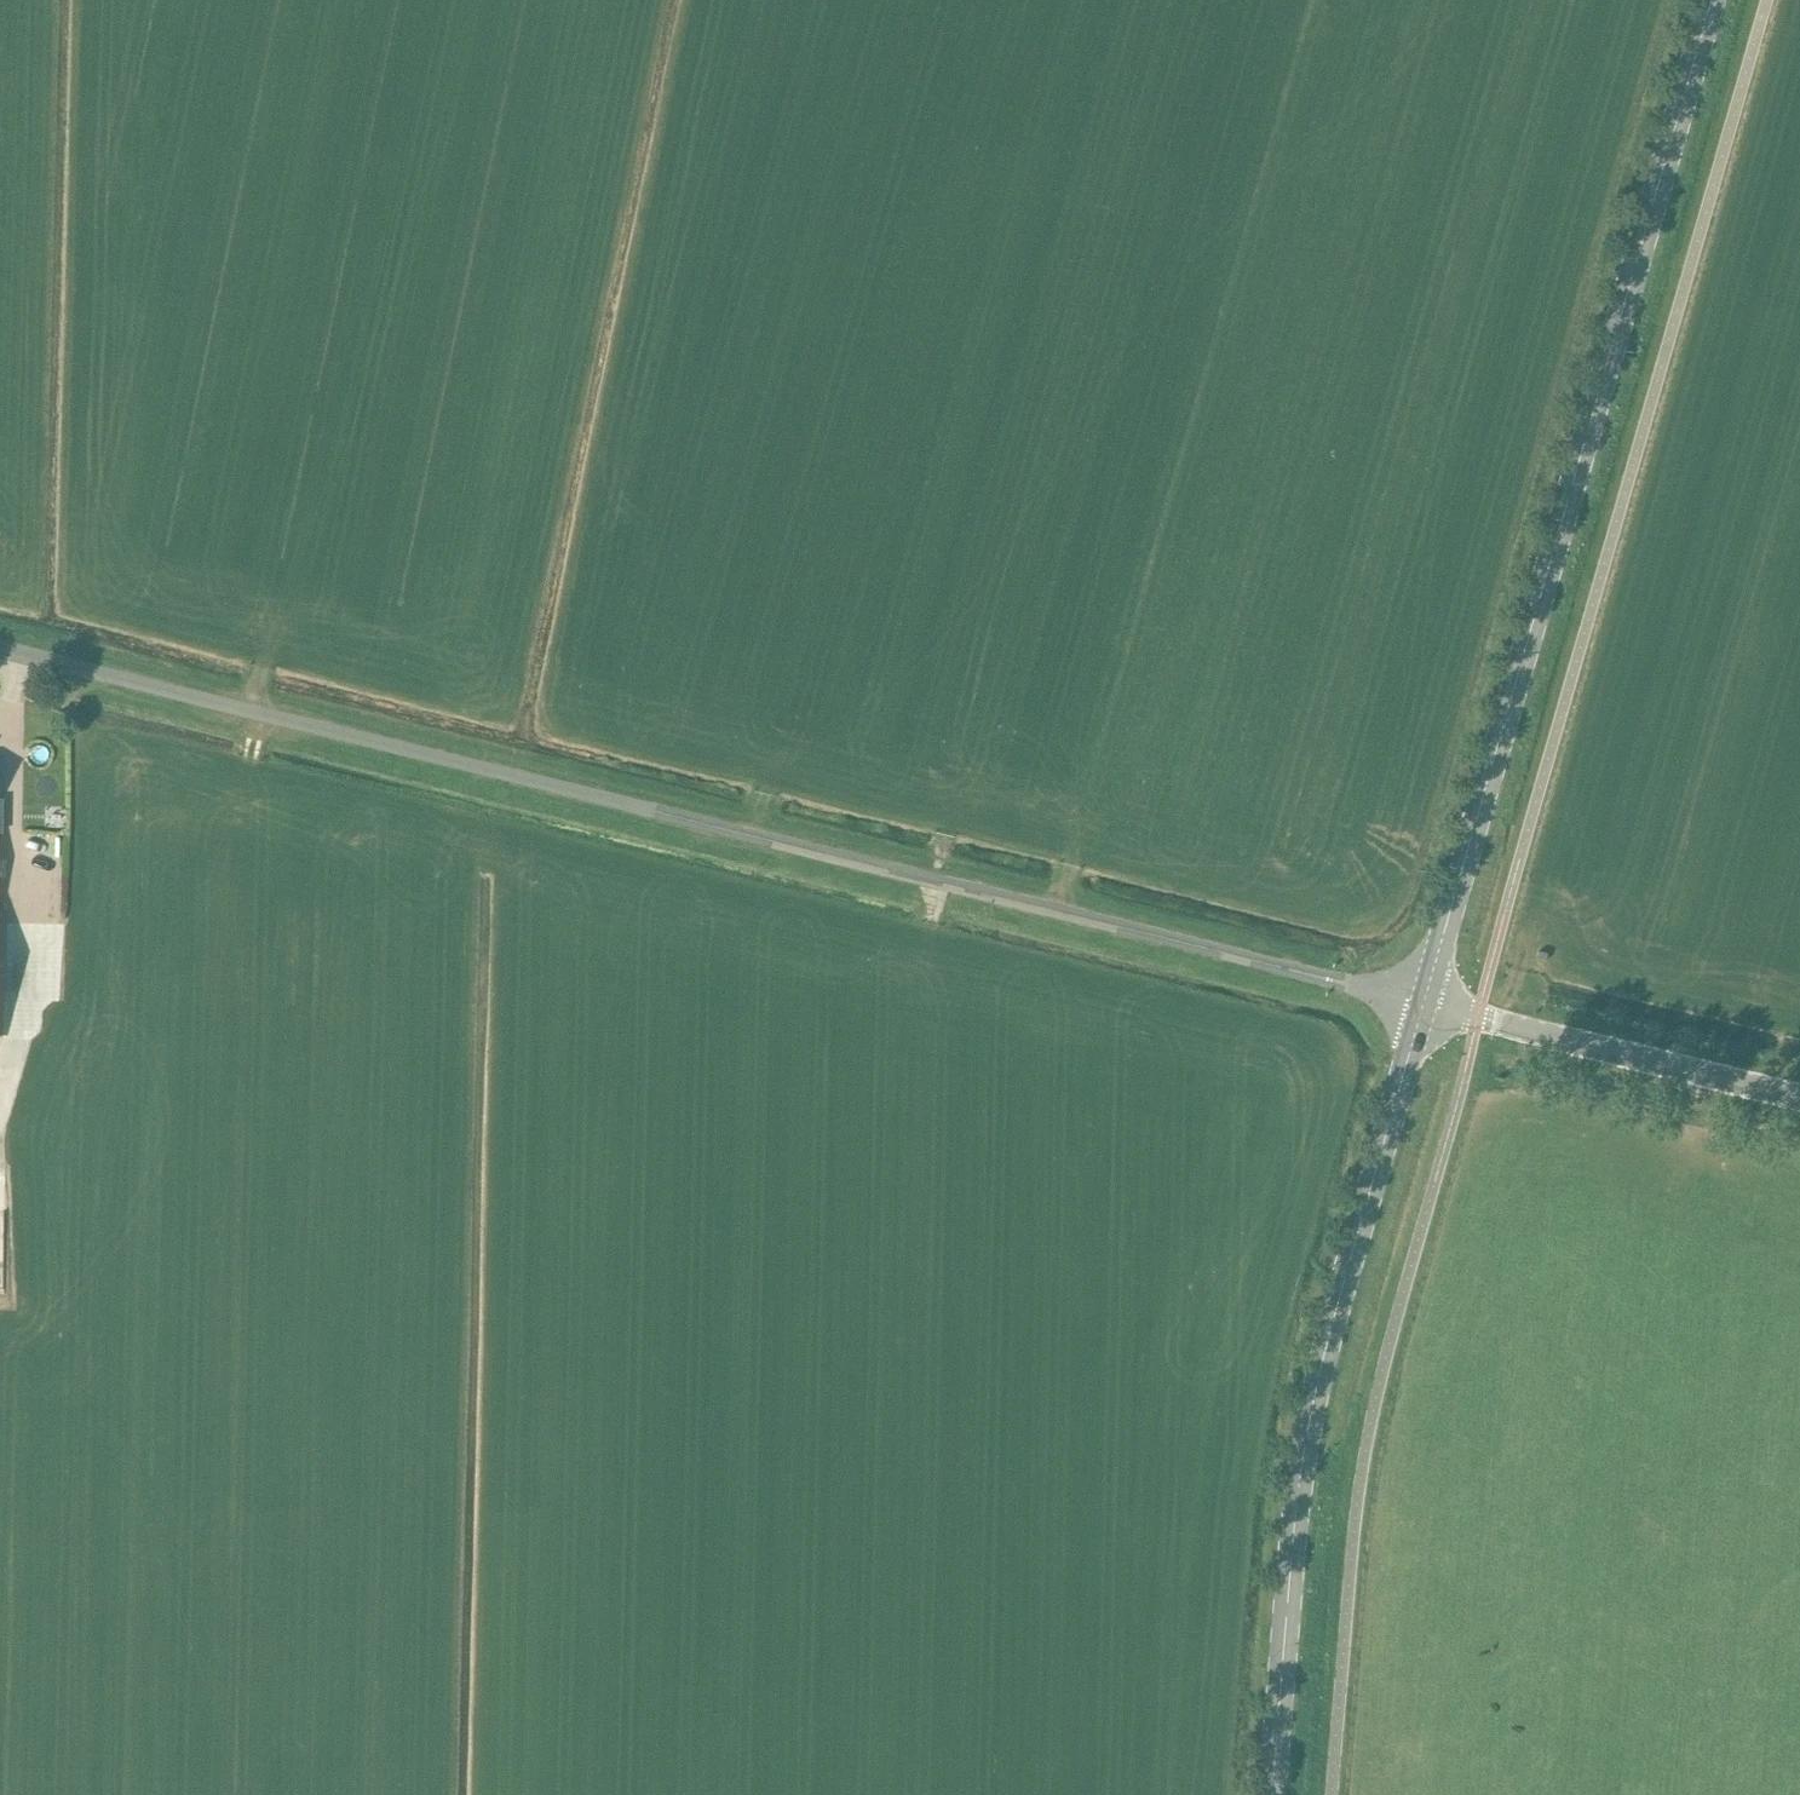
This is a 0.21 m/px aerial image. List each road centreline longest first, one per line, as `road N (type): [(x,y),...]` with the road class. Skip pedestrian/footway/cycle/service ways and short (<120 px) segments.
road 1 (unclassified): [(1425,1002),(0,652)]
road 2 (tertiary): [(1425,1002),(1716,0)]
road 3 (tertiary): [(1275,1794),(1297,1548),(1321,1397),(1425,1002)]
road 4 (unclassified): [(1799,1096),(1425,1002)]

